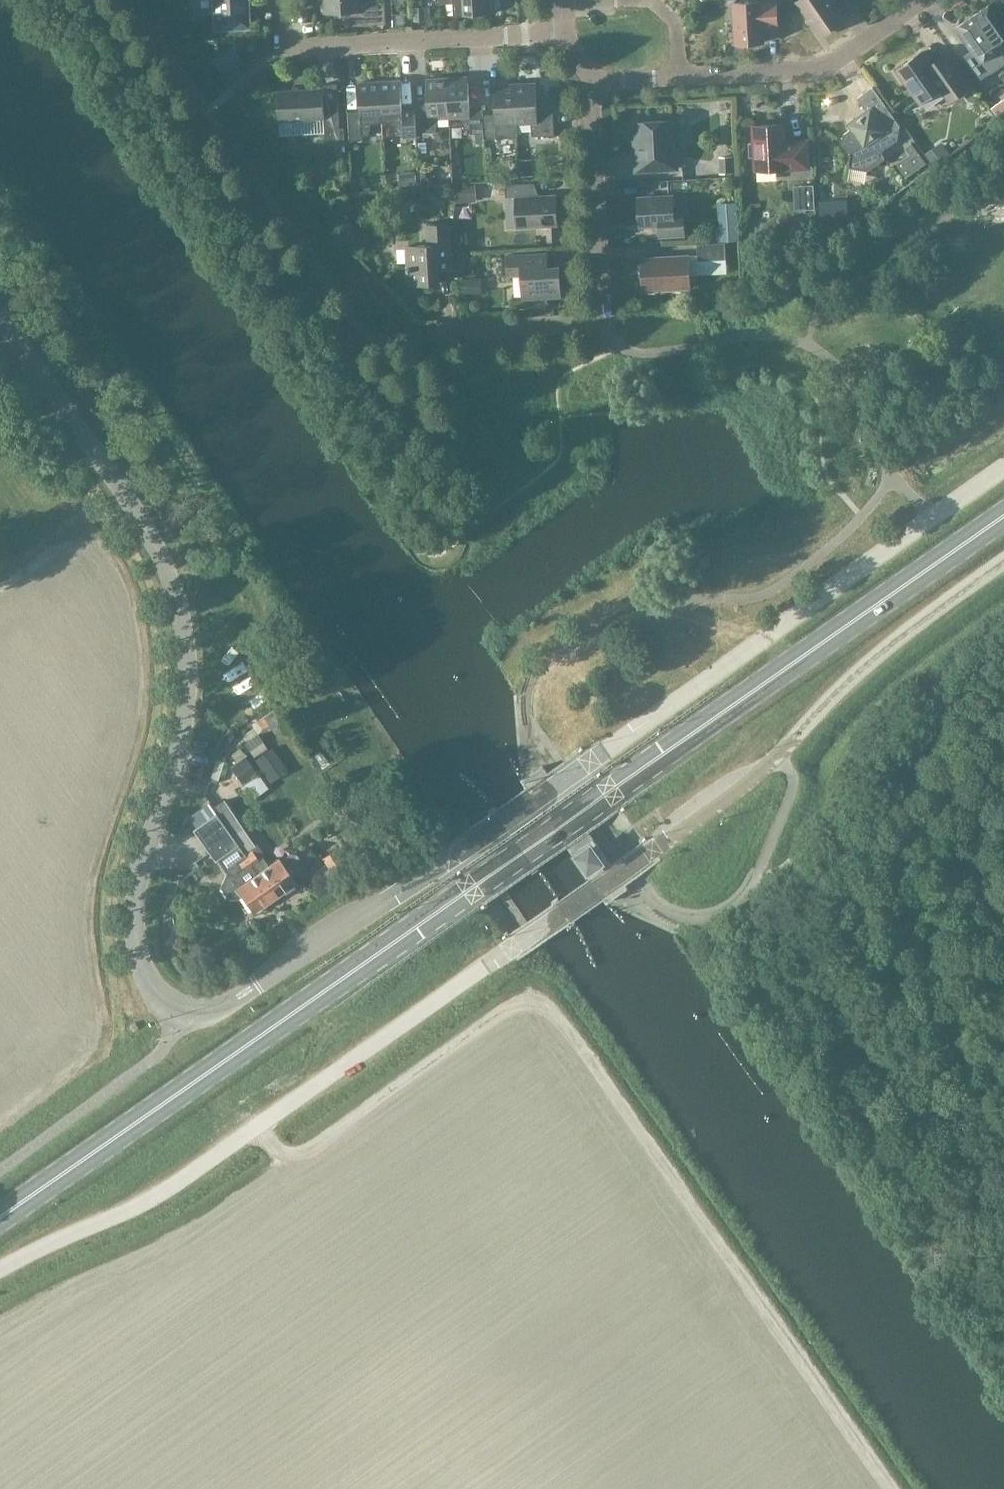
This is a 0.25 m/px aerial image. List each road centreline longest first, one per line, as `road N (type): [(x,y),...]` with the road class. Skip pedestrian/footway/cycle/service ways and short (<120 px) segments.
road 1 (unclassified): [(0,1270),(169,1186),(646,855),(780,754),(889,644),(1003,561)]
road 2 (primary): [(0,1217),(1003,516)]
road 3 (unclassified): [(187,1017),(224,1006),(458,856),(1003,466)]
road 4 (unclassified): [(187,1017),(158,995),(135,943),(166,637),(147,554),(0,346)]
road 5 (residential): [(433,337),(601,323),(594,84)]
road 6 (residential): [(566,36),(306,47),(285,34),(280,0)]
road 7 (residential): [(924,0),(822,70),(677,79)]
road 8 (residential): [(677,79),(675,24),(648,2),(564,4)]

